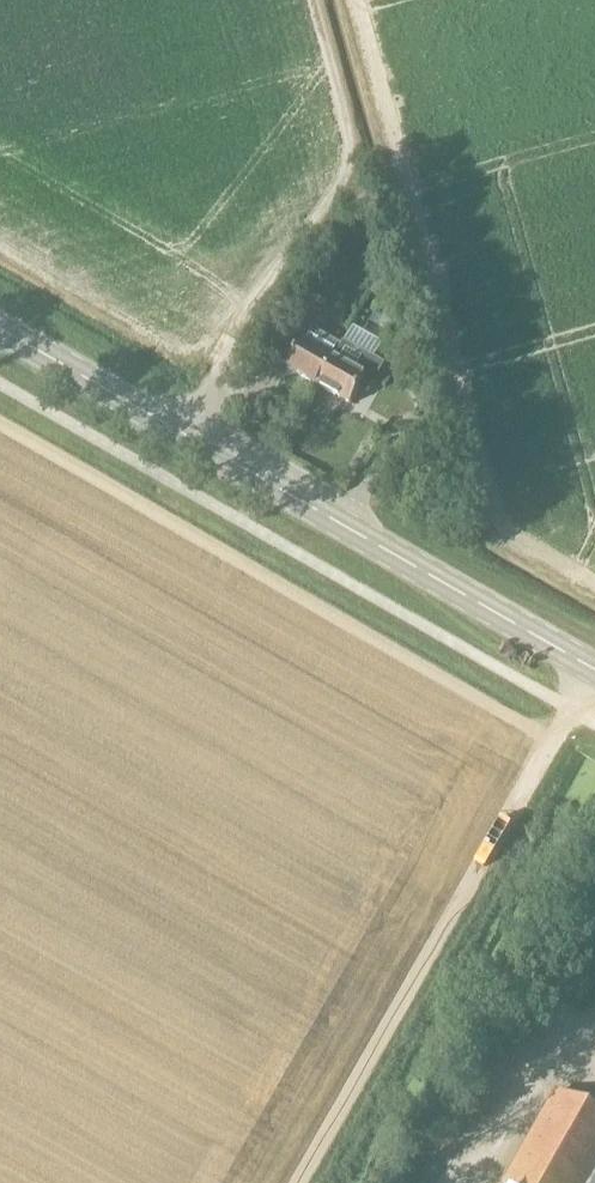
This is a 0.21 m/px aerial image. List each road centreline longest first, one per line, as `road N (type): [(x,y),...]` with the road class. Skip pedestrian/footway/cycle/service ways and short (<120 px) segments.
road 1 (track): [(553,741),(300,1182)]
road 2 (primary): [(594,669),(343,525)]
road 3 (primary): [(185,434),(0,328)]
road 4 (primary): [(343,525),(185,434)]
road 5 (residential): [(196,416),(354,507)]

